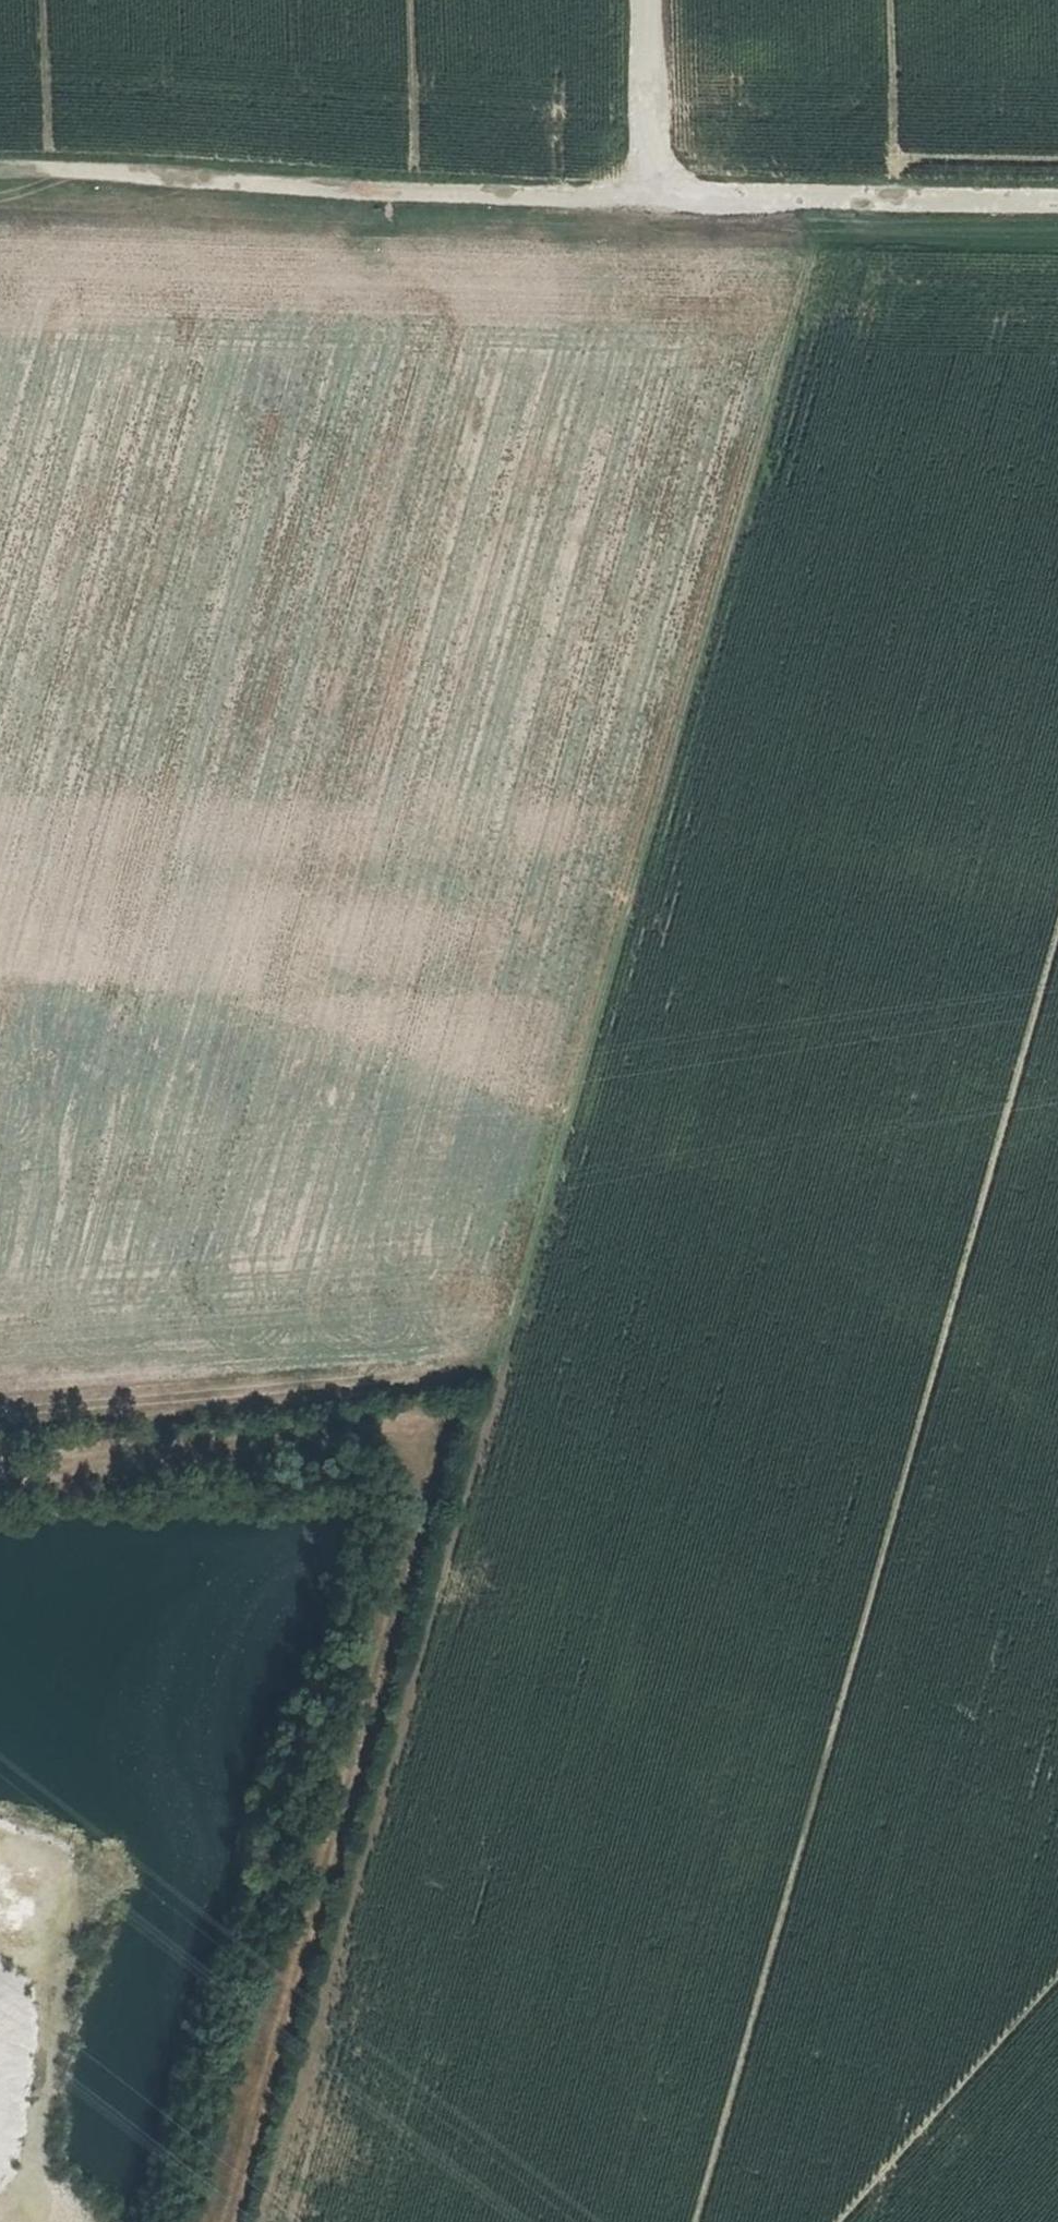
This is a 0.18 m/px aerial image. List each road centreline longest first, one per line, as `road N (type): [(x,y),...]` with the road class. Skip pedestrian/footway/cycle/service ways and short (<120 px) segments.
road 1 (track): [(0,170),(500,198),(651,187)]
road 2 (unclassified): [(651,187),(1057,198)]
road 3 (unclassified): [(651,187),(645,0)]

